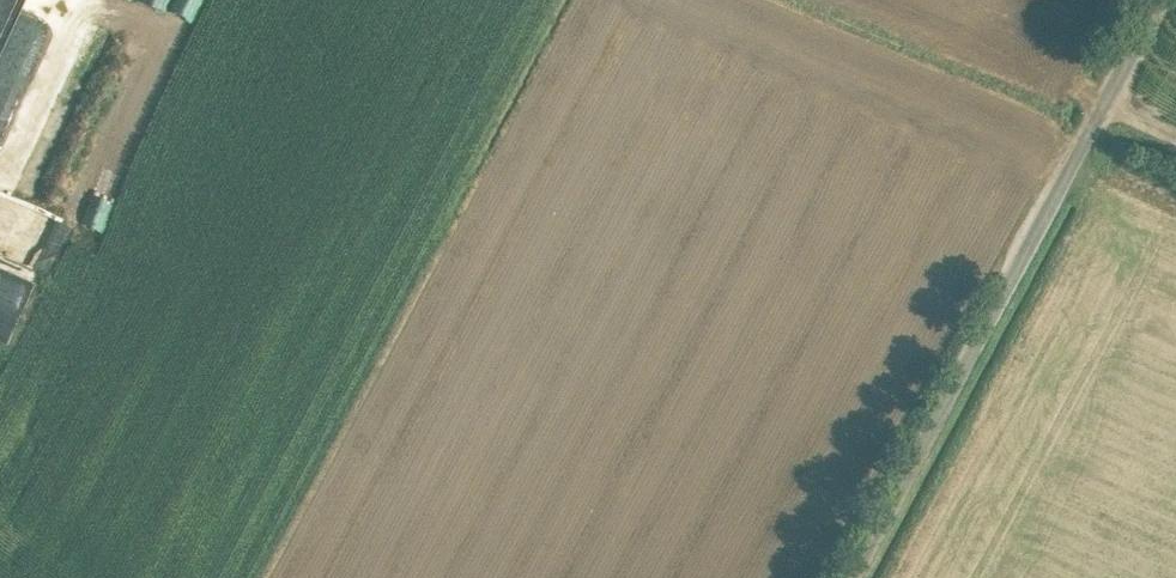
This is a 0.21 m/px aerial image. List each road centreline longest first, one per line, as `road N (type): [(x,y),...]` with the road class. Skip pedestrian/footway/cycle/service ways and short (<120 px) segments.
road 1 (unclassified): [(1158,0),(848,577)]

